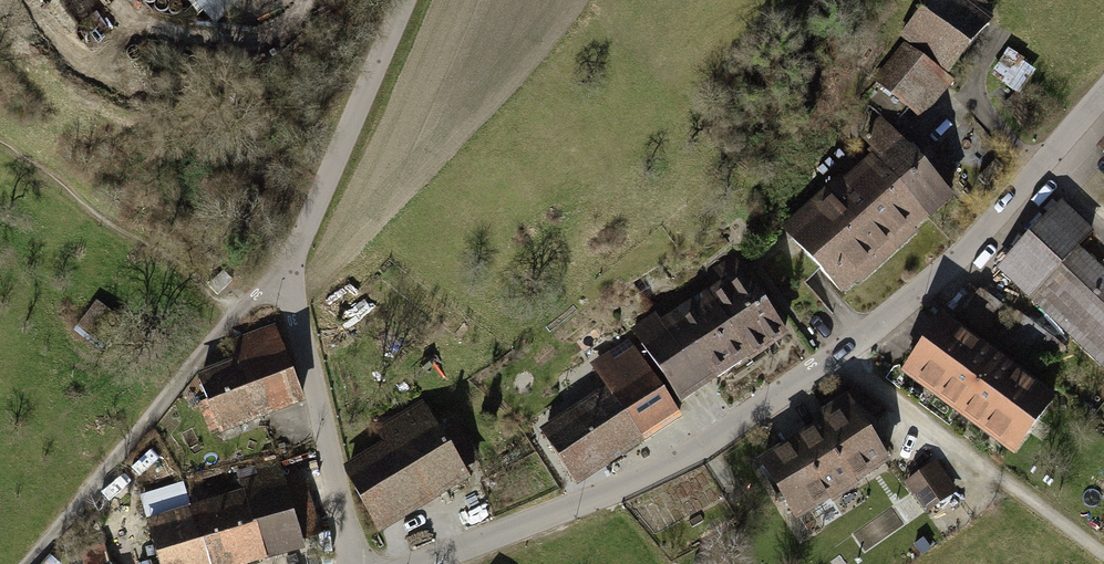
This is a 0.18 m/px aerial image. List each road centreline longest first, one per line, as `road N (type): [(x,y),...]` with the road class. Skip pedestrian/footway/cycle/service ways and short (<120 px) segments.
road 1 (tertiary): [(419,563),(647,477),(722,435),(929,284),(1103,96)]
road 2 (tertiary): [(403,0),(293,268),(355,563)]
road 3 (track): [(837,354),(1103,553)]
road 4 (track): [(234,316),(29,563)]

